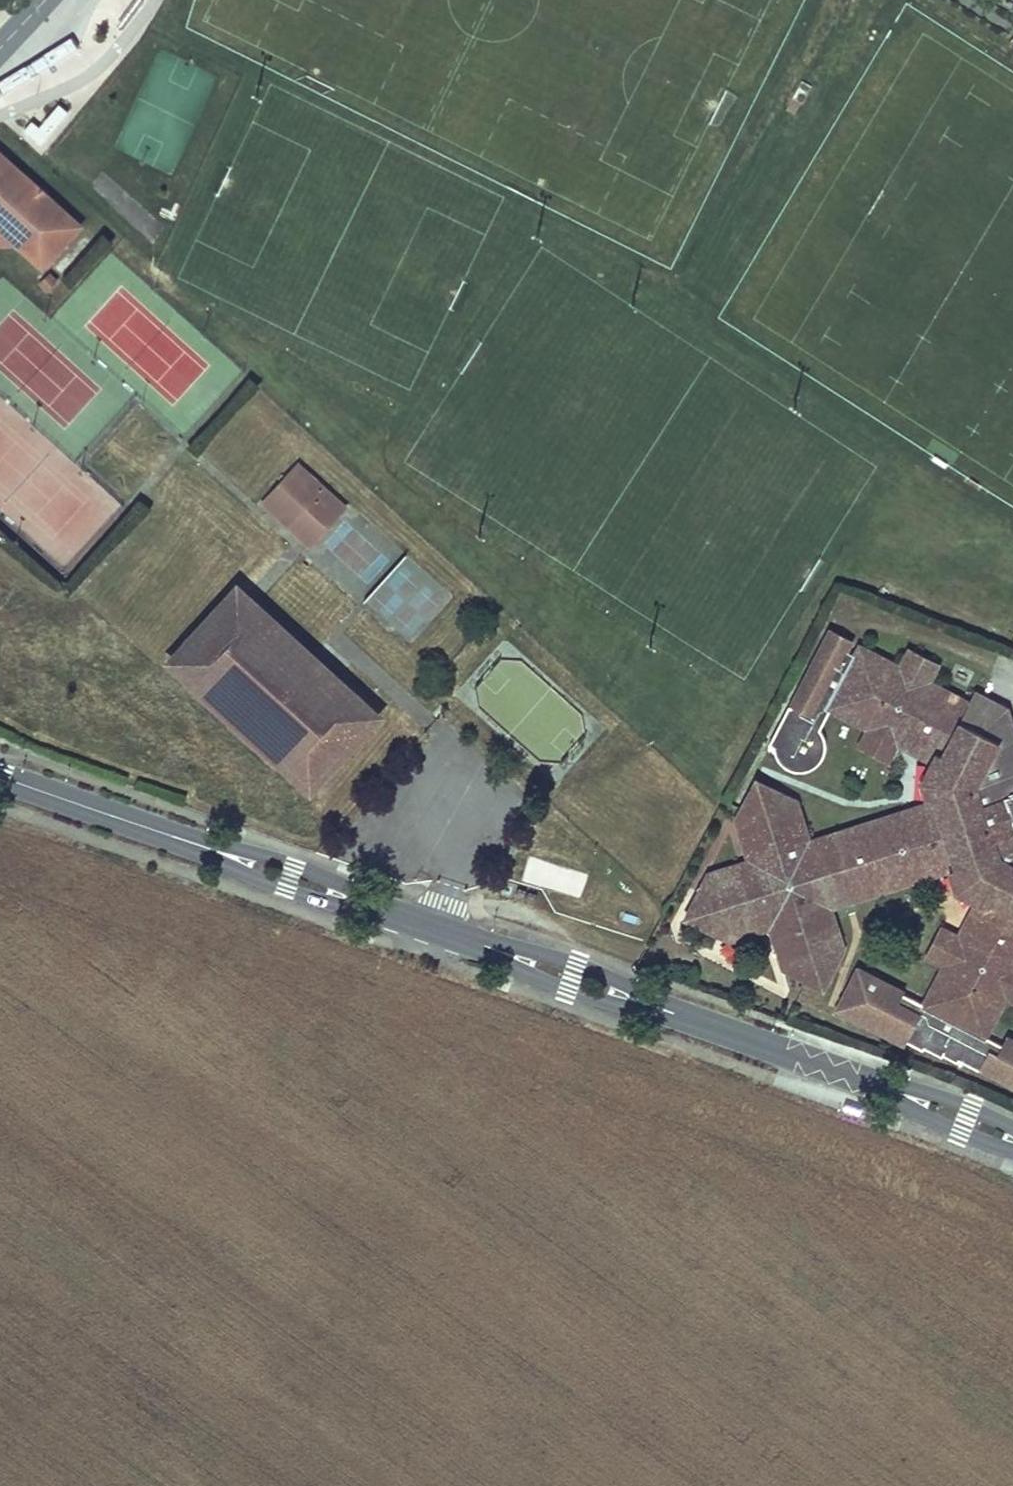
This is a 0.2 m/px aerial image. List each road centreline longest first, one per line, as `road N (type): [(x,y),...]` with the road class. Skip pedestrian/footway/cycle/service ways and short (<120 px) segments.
road 1 (secondary): [(0,778),(1012,1140)]

